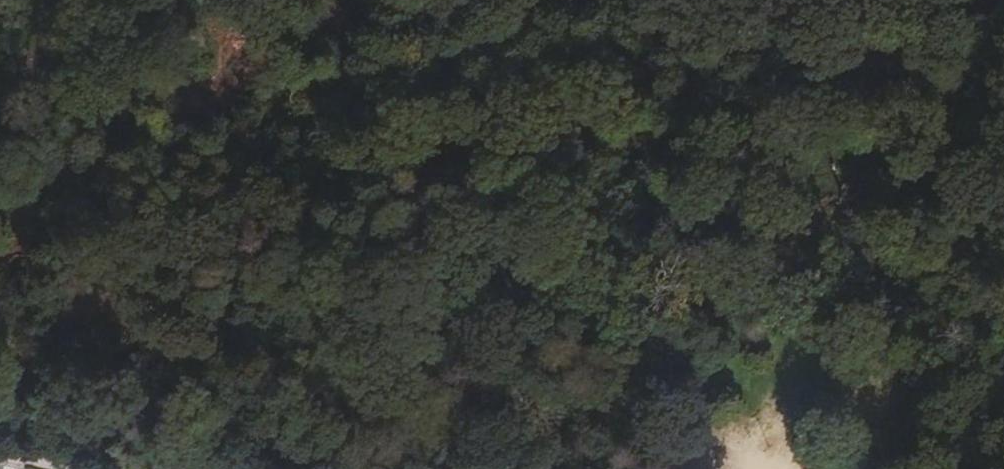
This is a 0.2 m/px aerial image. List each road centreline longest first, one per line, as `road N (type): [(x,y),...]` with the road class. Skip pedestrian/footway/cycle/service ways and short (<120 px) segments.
road 1 (track): [(194,468),(199,425),(392,0)]

